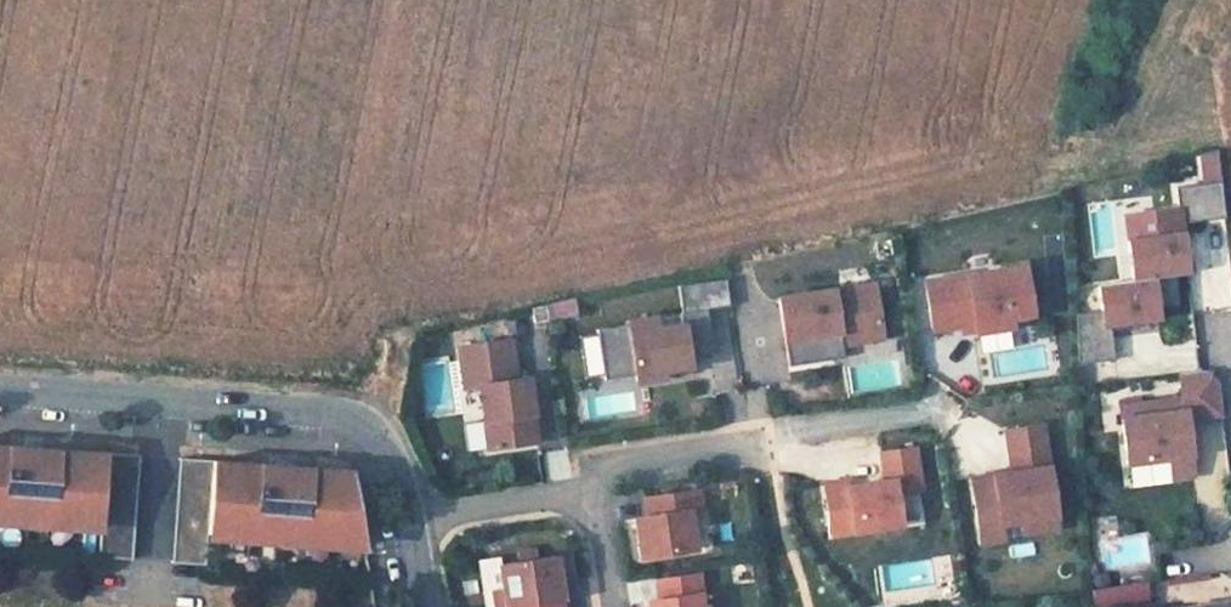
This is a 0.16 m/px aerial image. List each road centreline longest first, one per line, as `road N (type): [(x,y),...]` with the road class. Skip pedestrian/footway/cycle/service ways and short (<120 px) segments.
road 1 (residential): [(0,394),(341,411),(395,475),(411,522)]
road 2 (residential): [(757,434),(604,460),(591,491)]
road 3 (residential): [(411,522),(591,491)]

